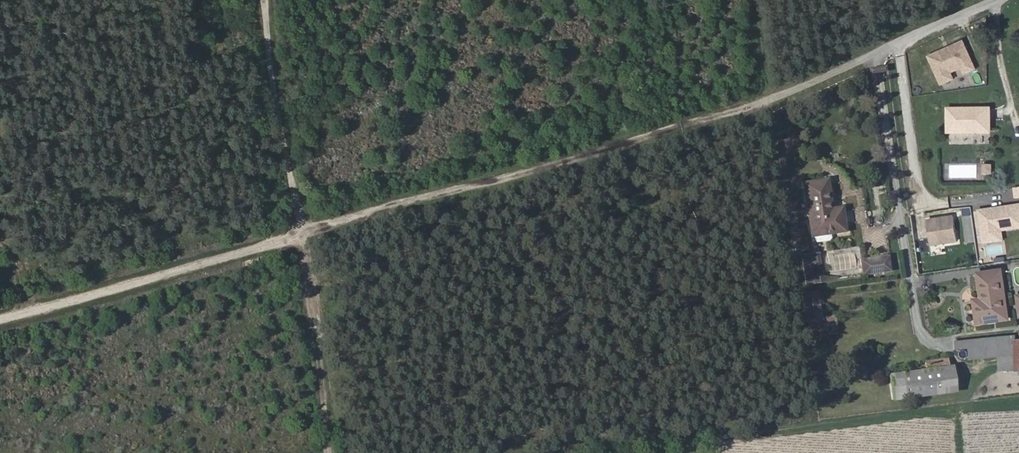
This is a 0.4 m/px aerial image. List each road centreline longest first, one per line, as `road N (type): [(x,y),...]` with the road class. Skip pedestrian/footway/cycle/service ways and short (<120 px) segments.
road 1 (residential): [(309,225),(785,95),(1017,0)]
road 2 (track): [(333,452),(309,225),(270,0)]
road 3 (track): [(309,225),(125,300),(0,339)]

